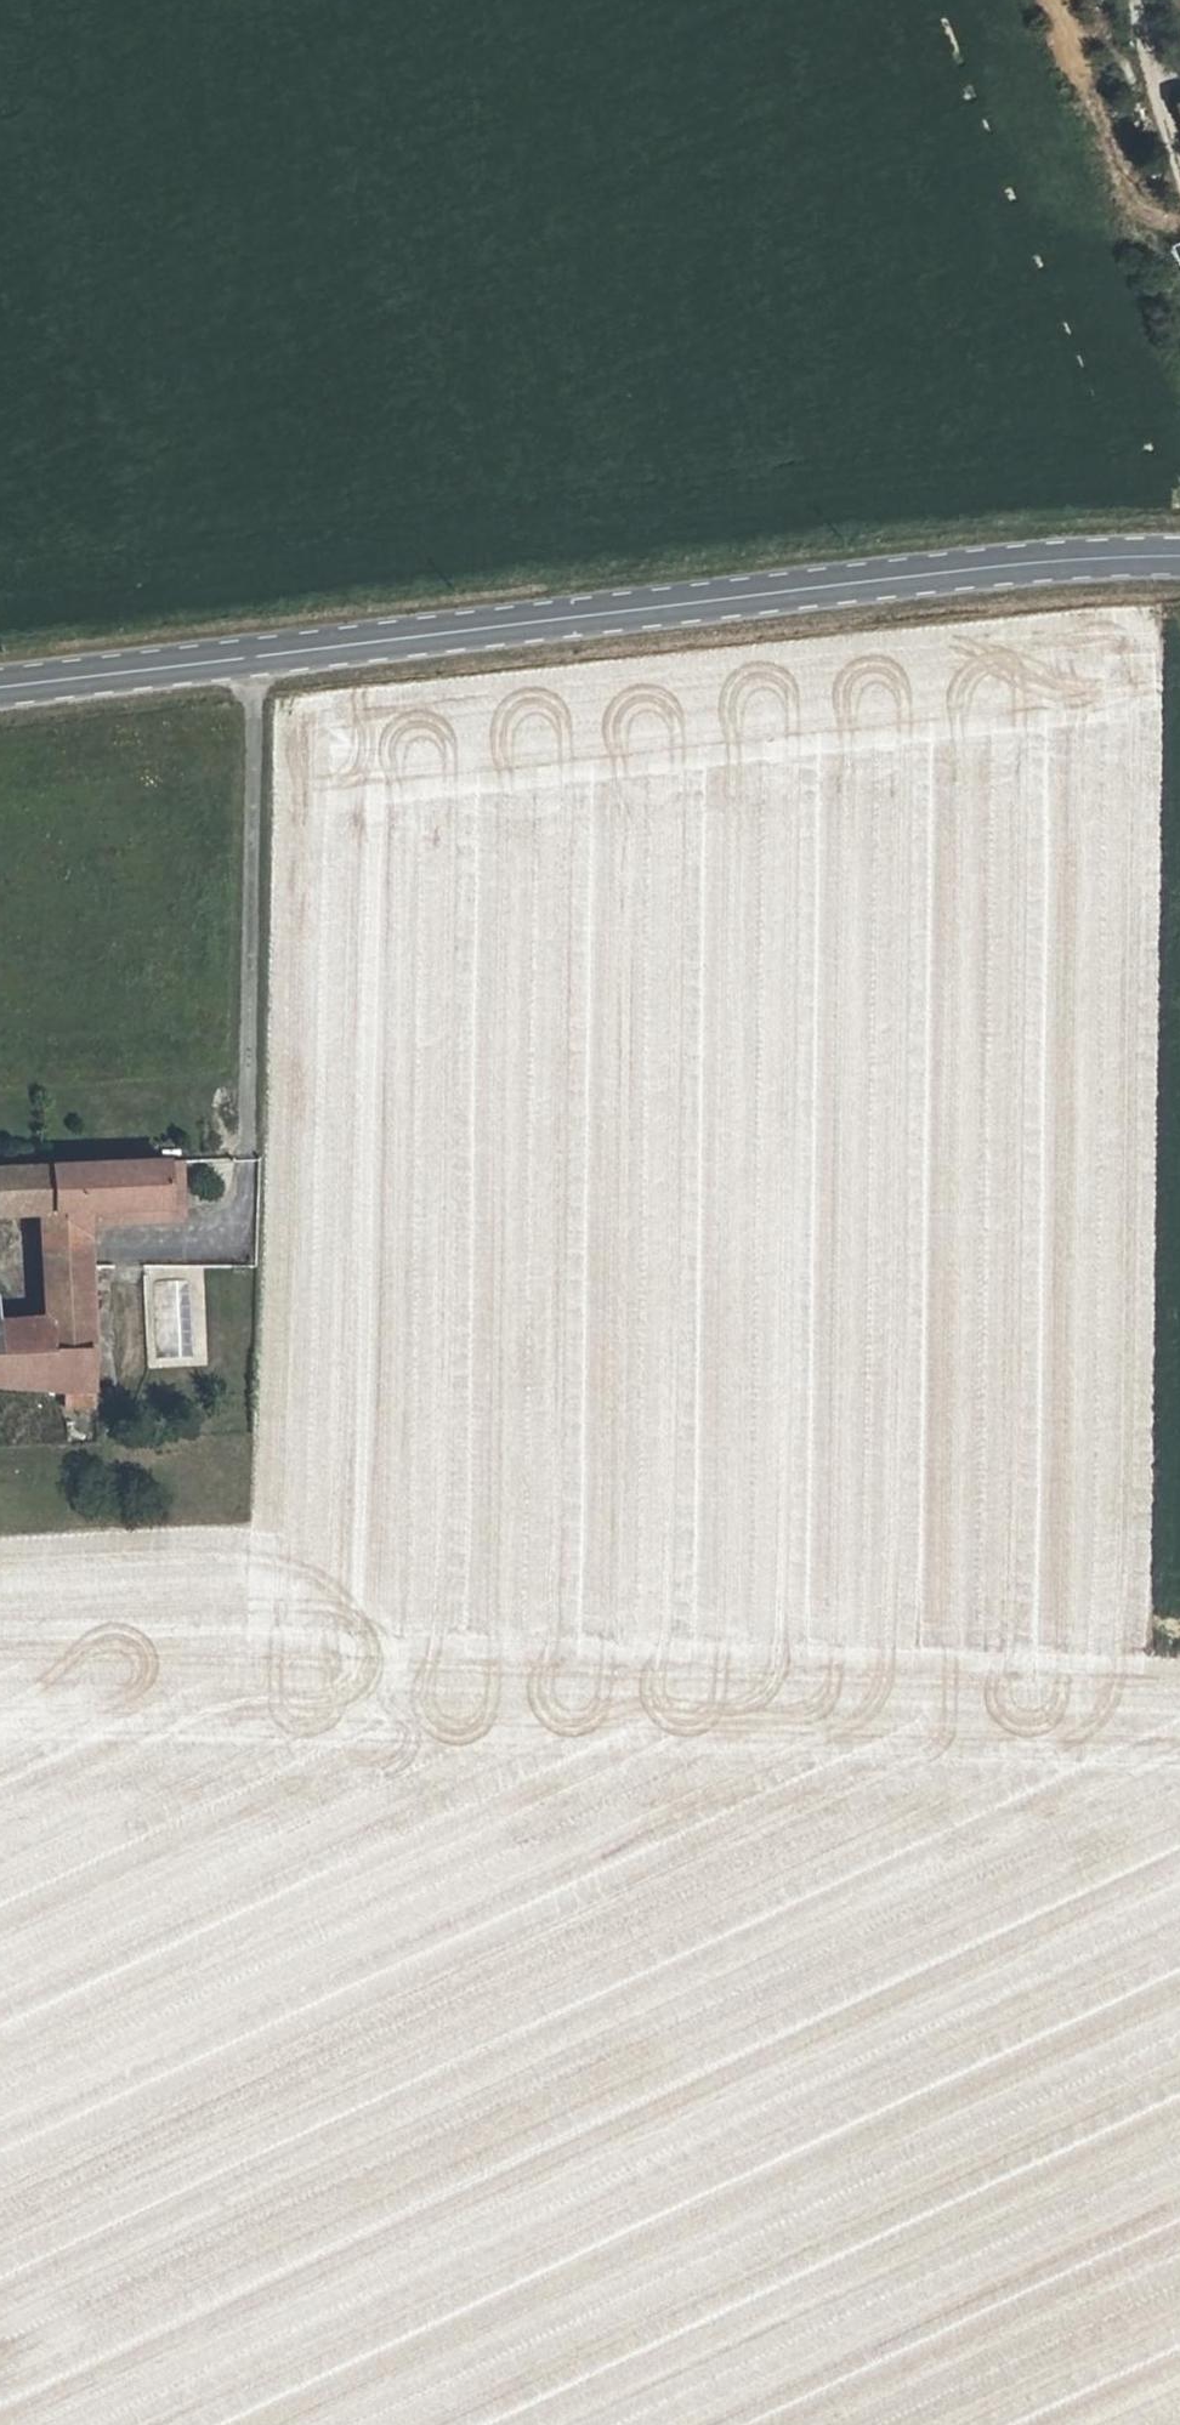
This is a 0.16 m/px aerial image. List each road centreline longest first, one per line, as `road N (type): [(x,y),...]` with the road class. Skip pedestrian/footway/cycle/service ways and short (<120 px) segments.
road 1 (secondary): [(0,688),(956,571),(1179,556)]

